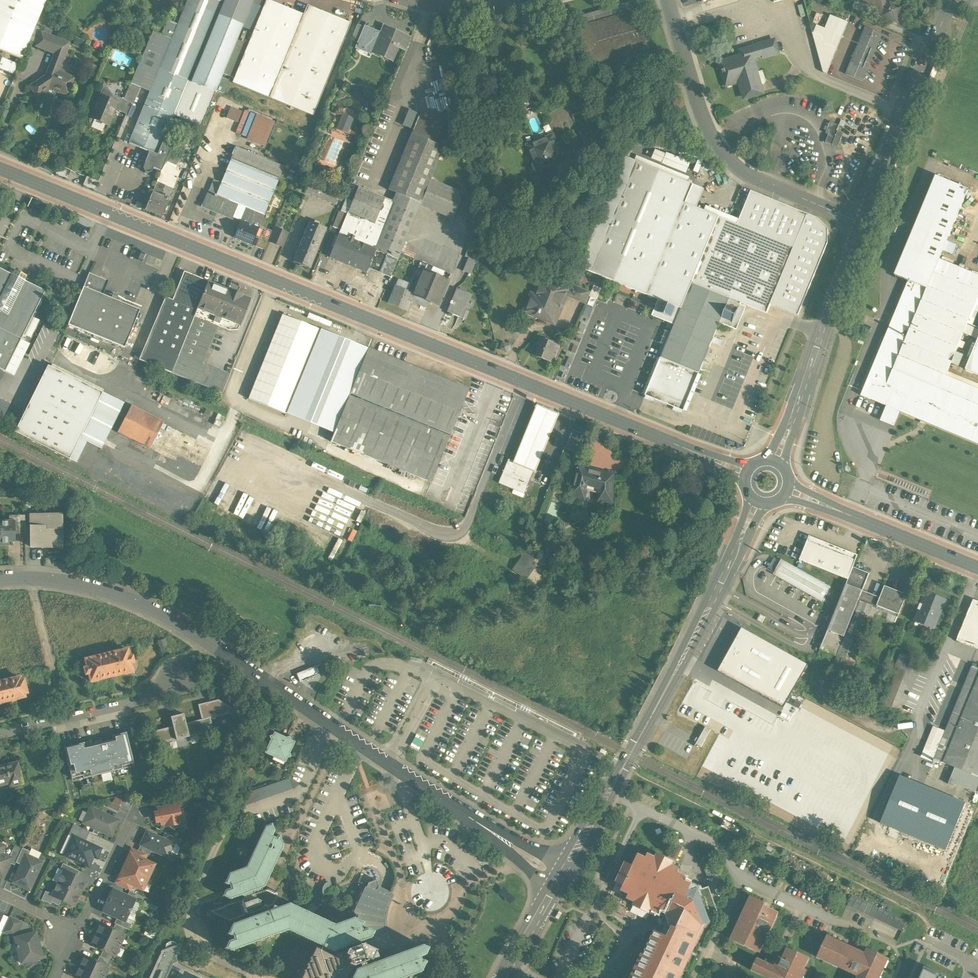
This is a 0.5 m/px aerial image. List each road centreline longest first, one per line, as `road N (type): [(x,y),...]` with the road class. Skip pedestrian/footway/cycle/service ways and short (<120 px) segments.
road 1 (tertiary): [(0,169),(747,474)]
road 2 (residential): [(559,878),(162,615),(76,584),(0,580)]
road 3 (unclassified): [(758,502),(559,878)]
road 4 (residential): [(669,0),(721,160),(859,222)]
road 5 (tertiary): [(859,222),(776,462)]
road 6 (tertiary): [(949,0),(859,222)]
road 7 (tertiary): [(787,490),(977,568)]
road 8 (residential): [(0,734),(182,687)]

